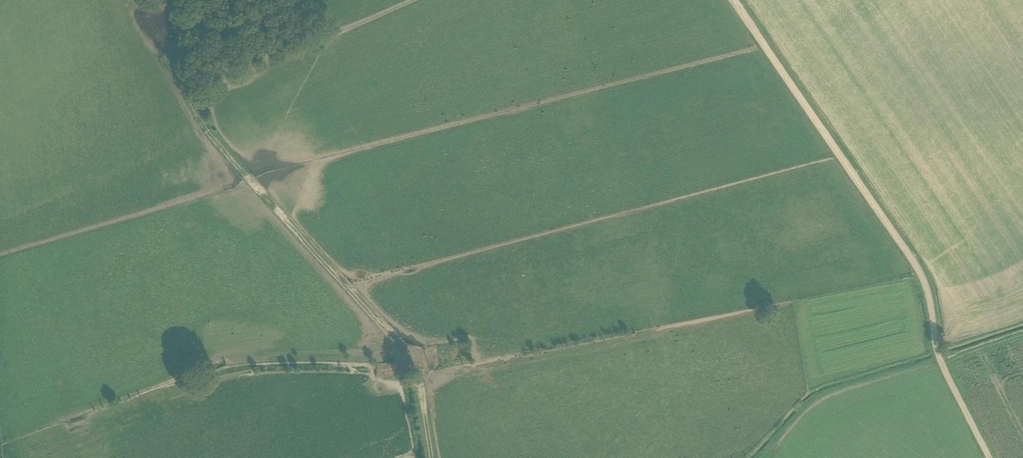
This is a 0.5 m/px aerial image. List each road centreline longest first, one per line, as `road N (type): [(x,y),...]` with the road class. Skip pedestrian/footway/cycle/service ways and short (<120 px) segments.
road 1 (track): [(733,0),(925,279),(941,362),(989,457)]

